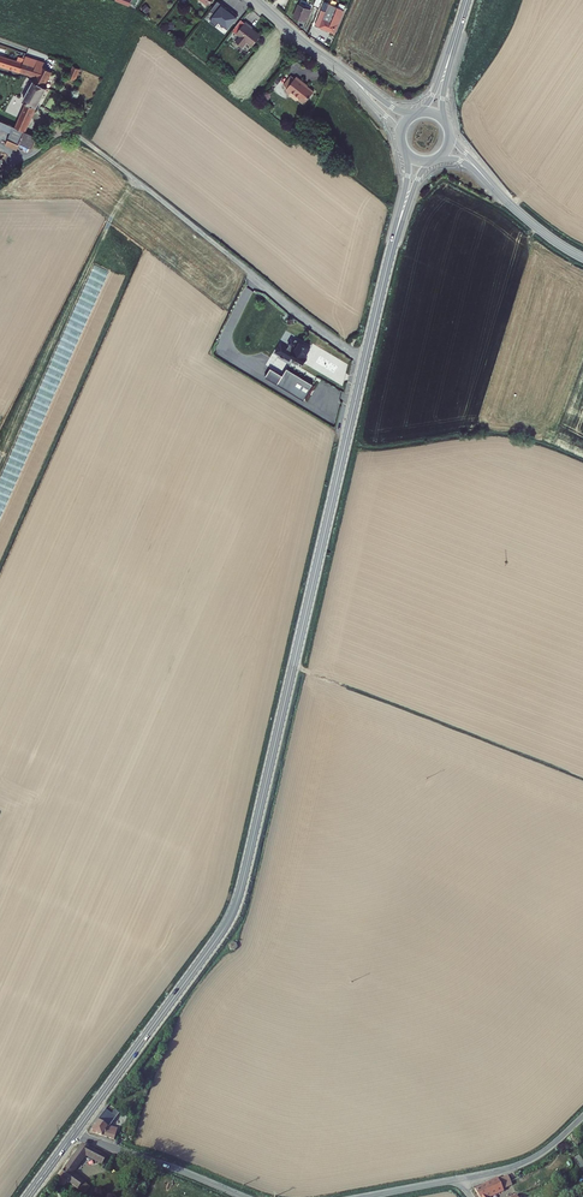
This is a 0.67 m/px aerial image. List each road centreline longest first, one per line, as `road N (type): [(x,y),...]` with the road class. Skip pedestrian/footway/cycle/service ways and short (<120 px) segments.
road 1 (primary): [(74,1133),(235,908),(365,361)]
road 2 (unclassified): [(365,361),(74,132),(30,154),(0,149)]
road 3 (tertiary): [(244,1196),(74,1133)]
road 4 (tertiary): [(582,1117),(533,1159),(461,1179)]
road 5 (tertiary): [(582,257),(483,176)]
road 6 (primary): [(365,361),(395,237)]

